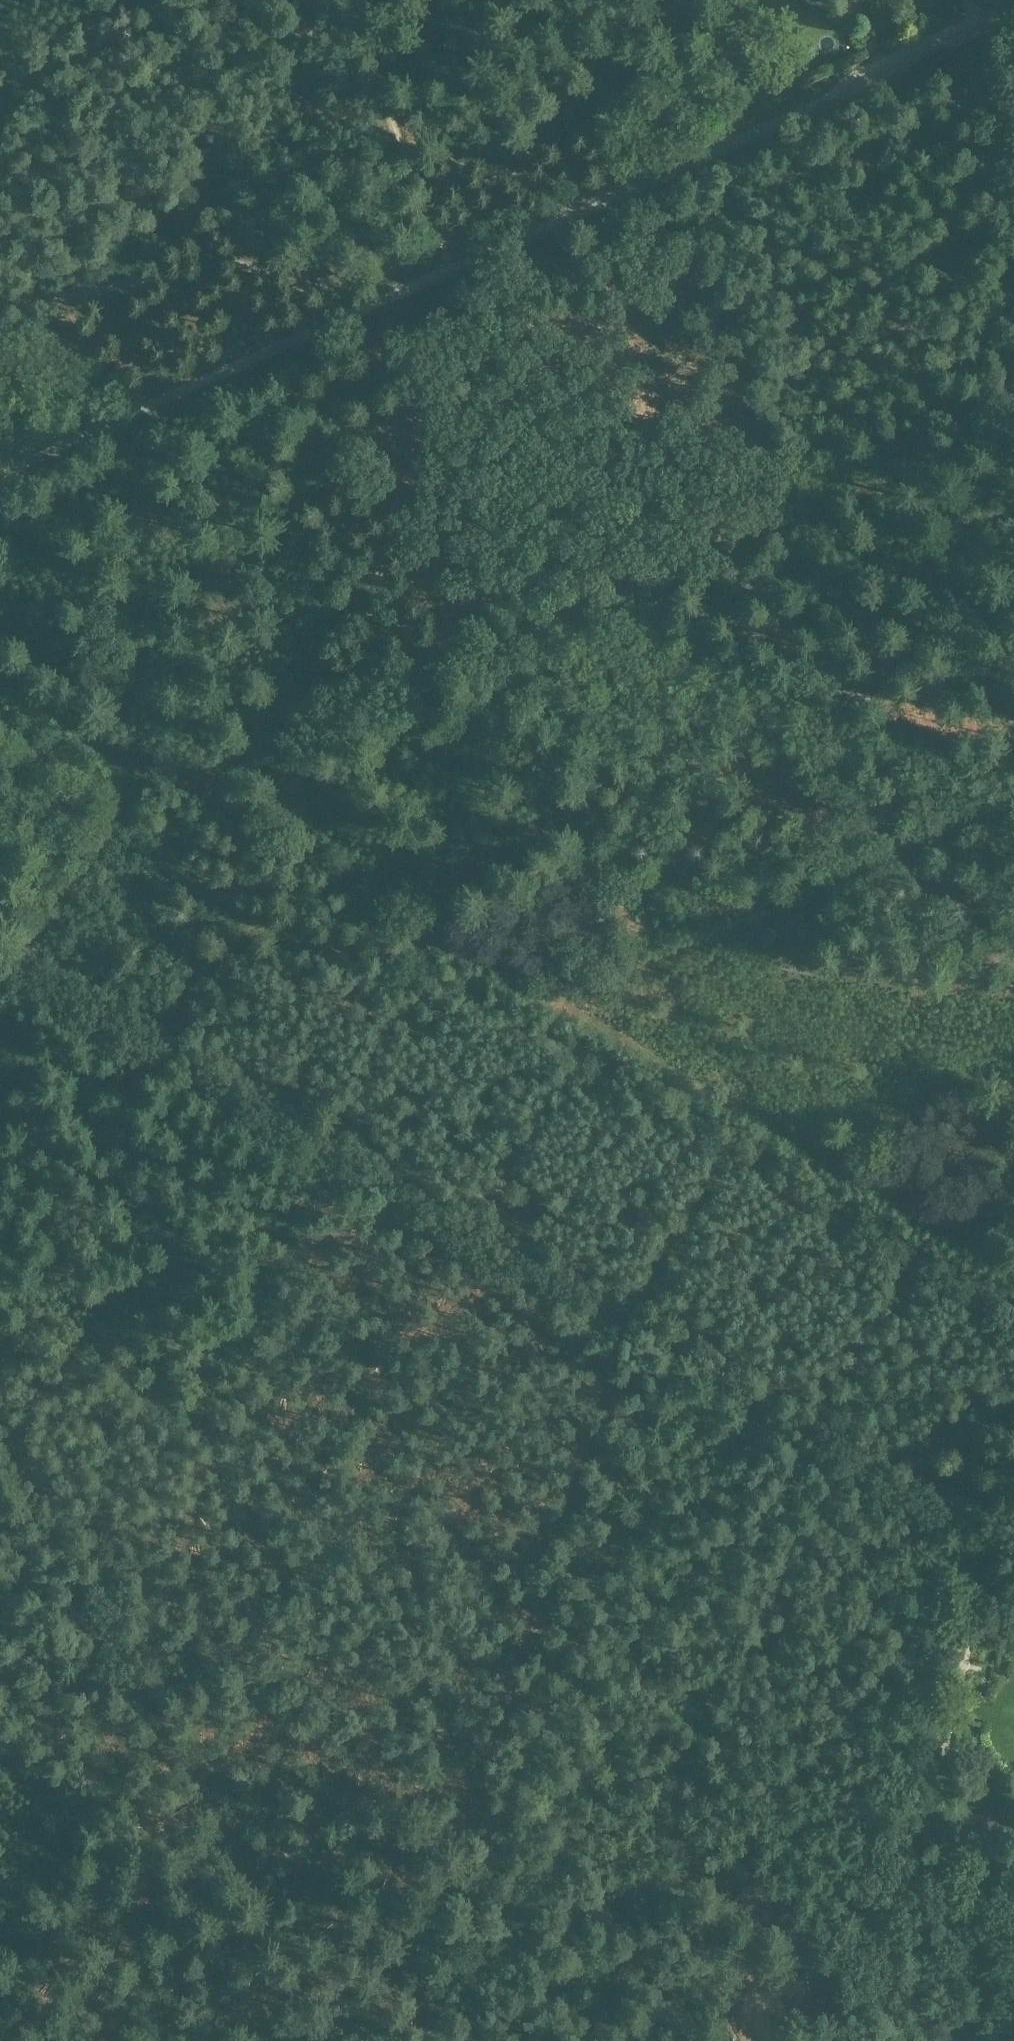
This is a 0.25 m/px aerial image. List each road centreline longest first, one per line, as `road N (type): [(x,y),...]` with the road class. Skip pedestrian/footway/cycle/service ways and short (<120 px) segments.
road 1 (track): [(351,0),(394,130),(470,309),(471,356),(494,395),(473,443),(481,481),(514,501),(662,532),(689,573),(771,658),(904,711),(947,737),(1013,833)]
road 2 (track): [(141,777),(1013,1275)]
road 3 (track): [(1013,431),(169,793)]
road 4 (track): [(1013,20),(381,307)]
road 5 (track): [(543,1007),(998,810)]
road 6 (track): [(381,307),(0,479)]
road 7 (track): [(0,315),(133,280),(285,270),(376,298),(381,307)]
road 8 (track): [(141,777),(71,885),(0,958)]
road 9 (track): [(0,712),(141,777)]

